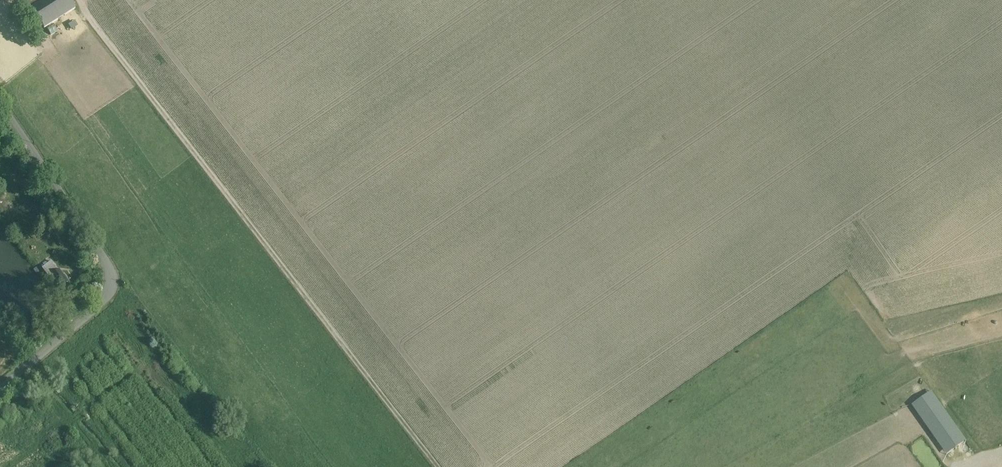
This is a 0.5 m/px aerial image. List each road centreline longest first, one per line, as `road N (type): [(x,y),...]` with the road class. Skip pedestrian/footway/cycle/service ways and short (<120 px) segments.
road 1 (track): [(436,466),(81,0)]
road 2 (residential): [(0,106),(107,274),(93,309),(0,386)]

